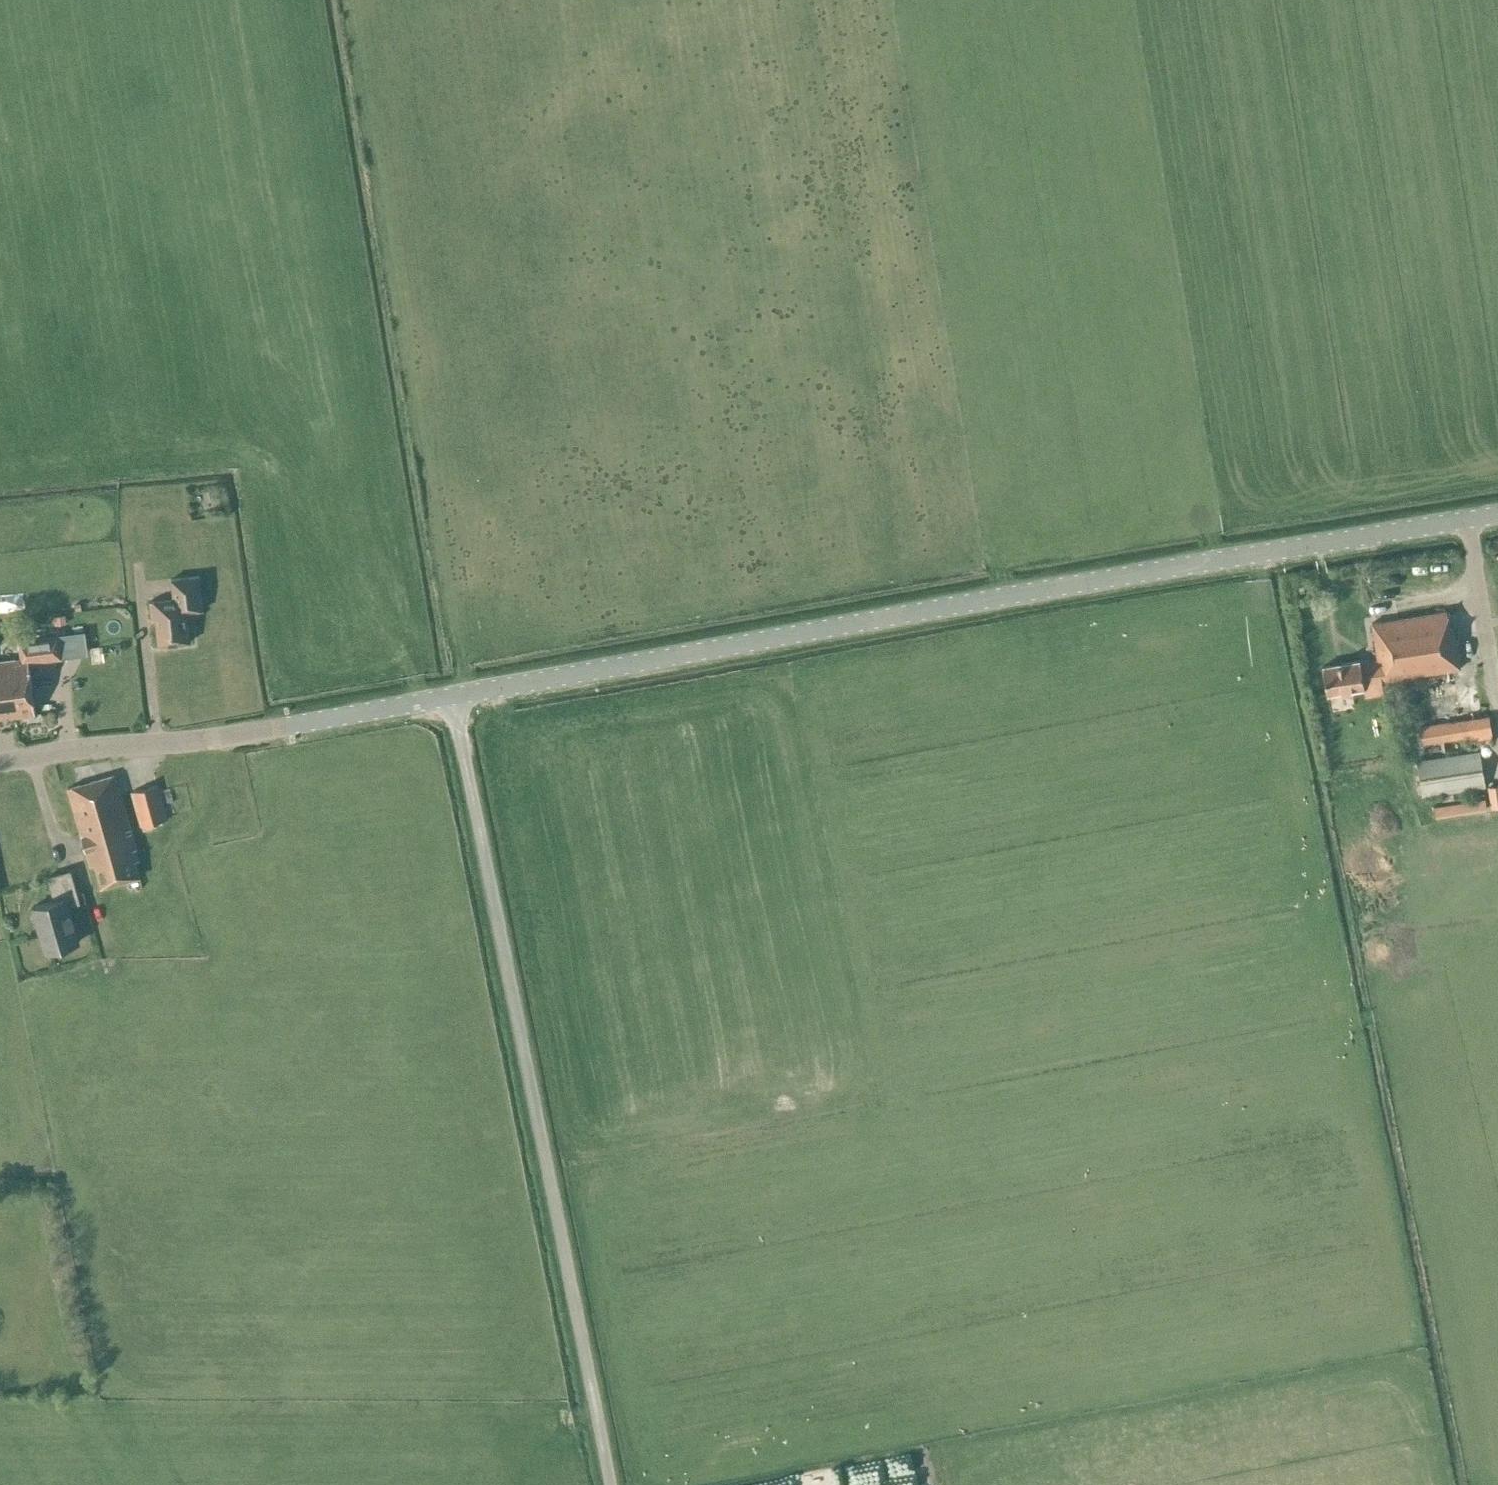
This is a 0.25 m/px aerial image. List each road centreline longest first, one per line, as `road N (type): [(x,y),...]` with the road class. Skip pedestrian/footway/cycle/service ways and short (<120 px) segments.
road 1 (unclassified): [(1497,514),(451,697)]
road 2 (unclassified): [(619,1484),(451,697)]
road 3 (unclassified): [(0,764),(289,726)]
road 4 (unclassified): [(451,697),(289,726)]

